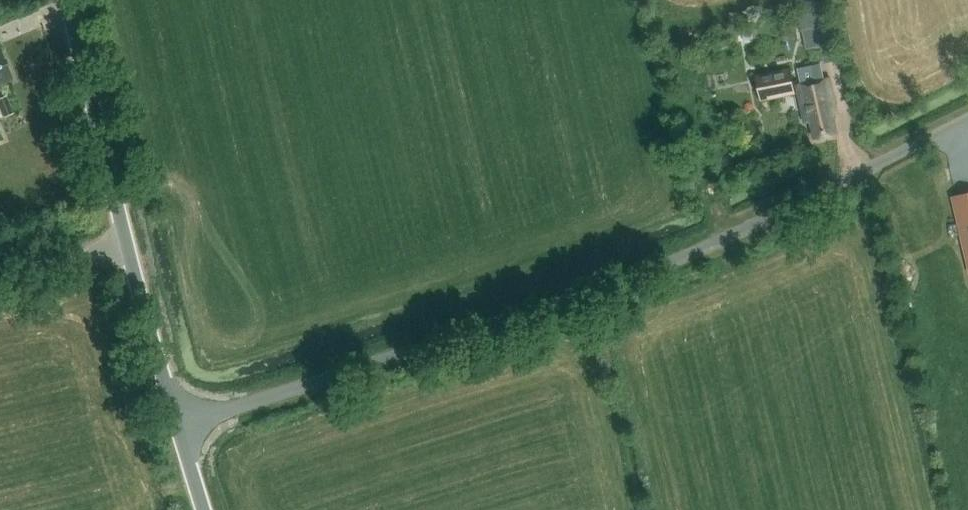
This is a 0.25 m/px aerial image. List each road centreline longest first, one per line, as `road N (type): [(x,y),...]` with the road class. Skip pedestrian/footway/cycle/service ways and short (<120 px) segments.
road 1 (unclassified): [(178,418),(575,297),(713,244),(967,121)]
road 2 (unclassified): [(178,418),(67,0)]

